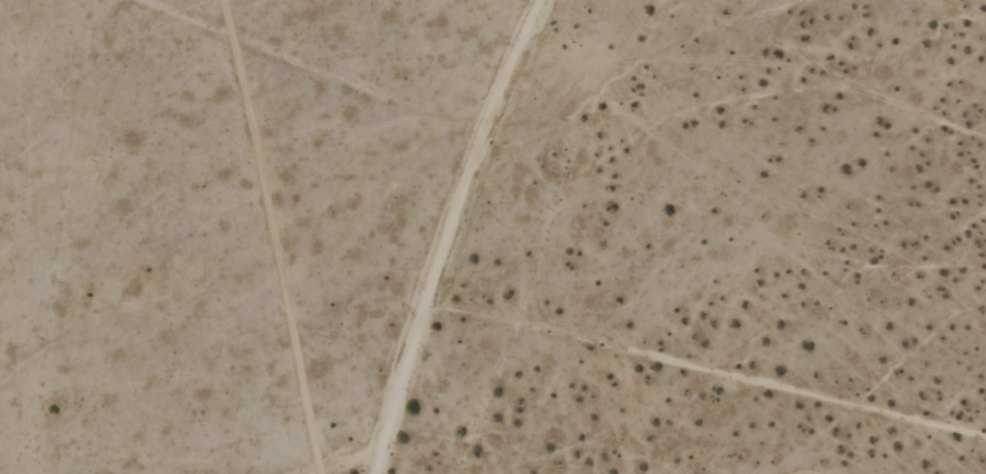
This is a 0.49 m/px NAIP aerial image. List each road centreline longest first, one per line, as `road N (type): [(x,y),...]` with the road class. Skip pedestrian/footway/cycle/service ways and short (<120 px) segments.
road 1 (track): [(414,344),(474,316),(522,312),(586,347),(985,439)]
road 2 (track): [(379,473),(414,344),(548,0)]
road 3 (track): [(489,146),(133,0)]

